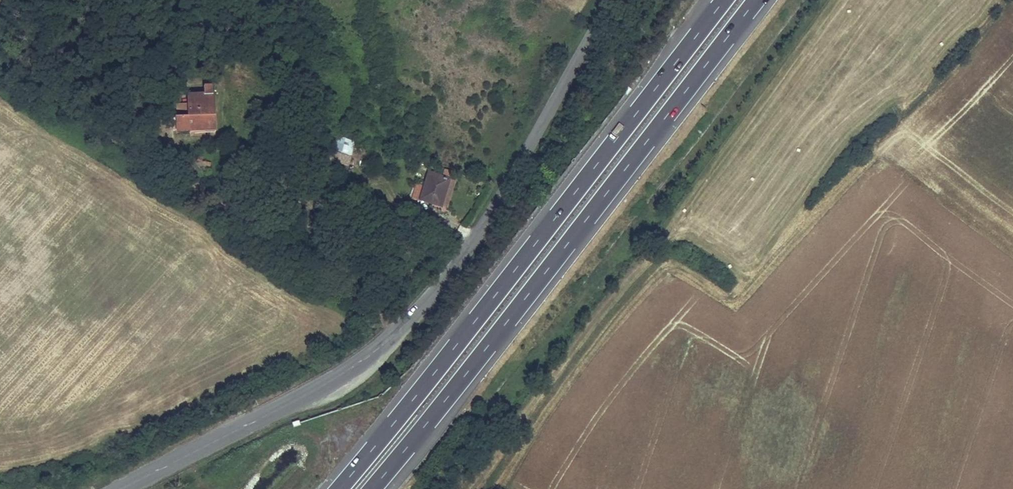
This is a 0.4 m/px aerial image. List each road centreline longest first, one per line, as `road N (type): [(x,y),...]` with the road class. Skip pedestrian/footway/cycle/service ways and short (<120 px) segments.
road 1 (tertiary): [(120,488),(394,337),(503,193),(612,0)]
road 2 (motorway): [(725,0),(340,488)]
road 3 (motorway): [(372,488),(756,0)]
road 4 (track): [(490,488),(583,355),(656,275),(678,268),(721,291),(753,289),(881,146)]

